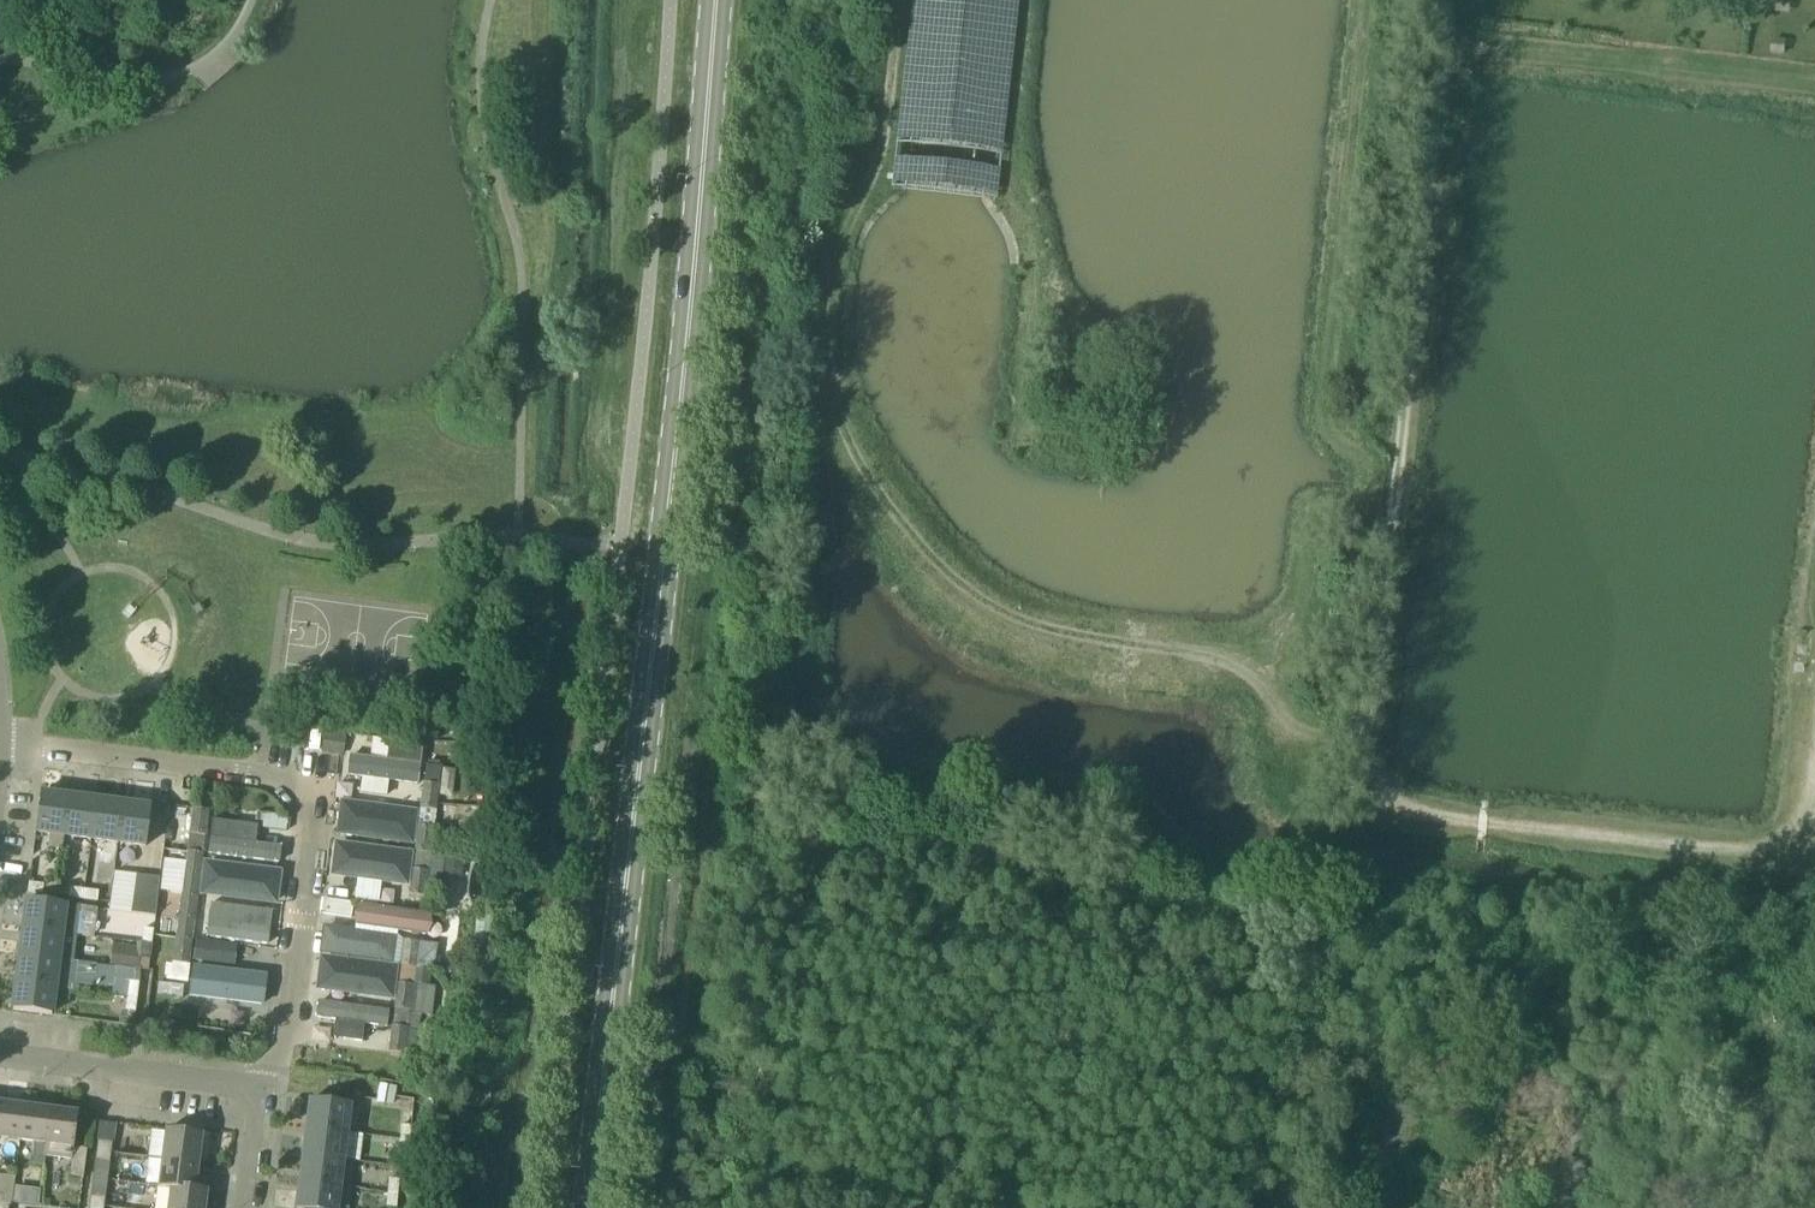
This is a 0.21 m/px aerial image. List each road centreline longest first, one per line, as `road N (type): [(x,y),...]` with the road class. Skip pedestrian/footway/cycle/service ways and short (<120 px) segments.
road 1 (primary): [(589,1207),(714,0)]
road 2 (residential): [(275,1096),(313,810),(292,787),(1,754)]
road 3 (residential): [(0,1046),(275,1096)]

